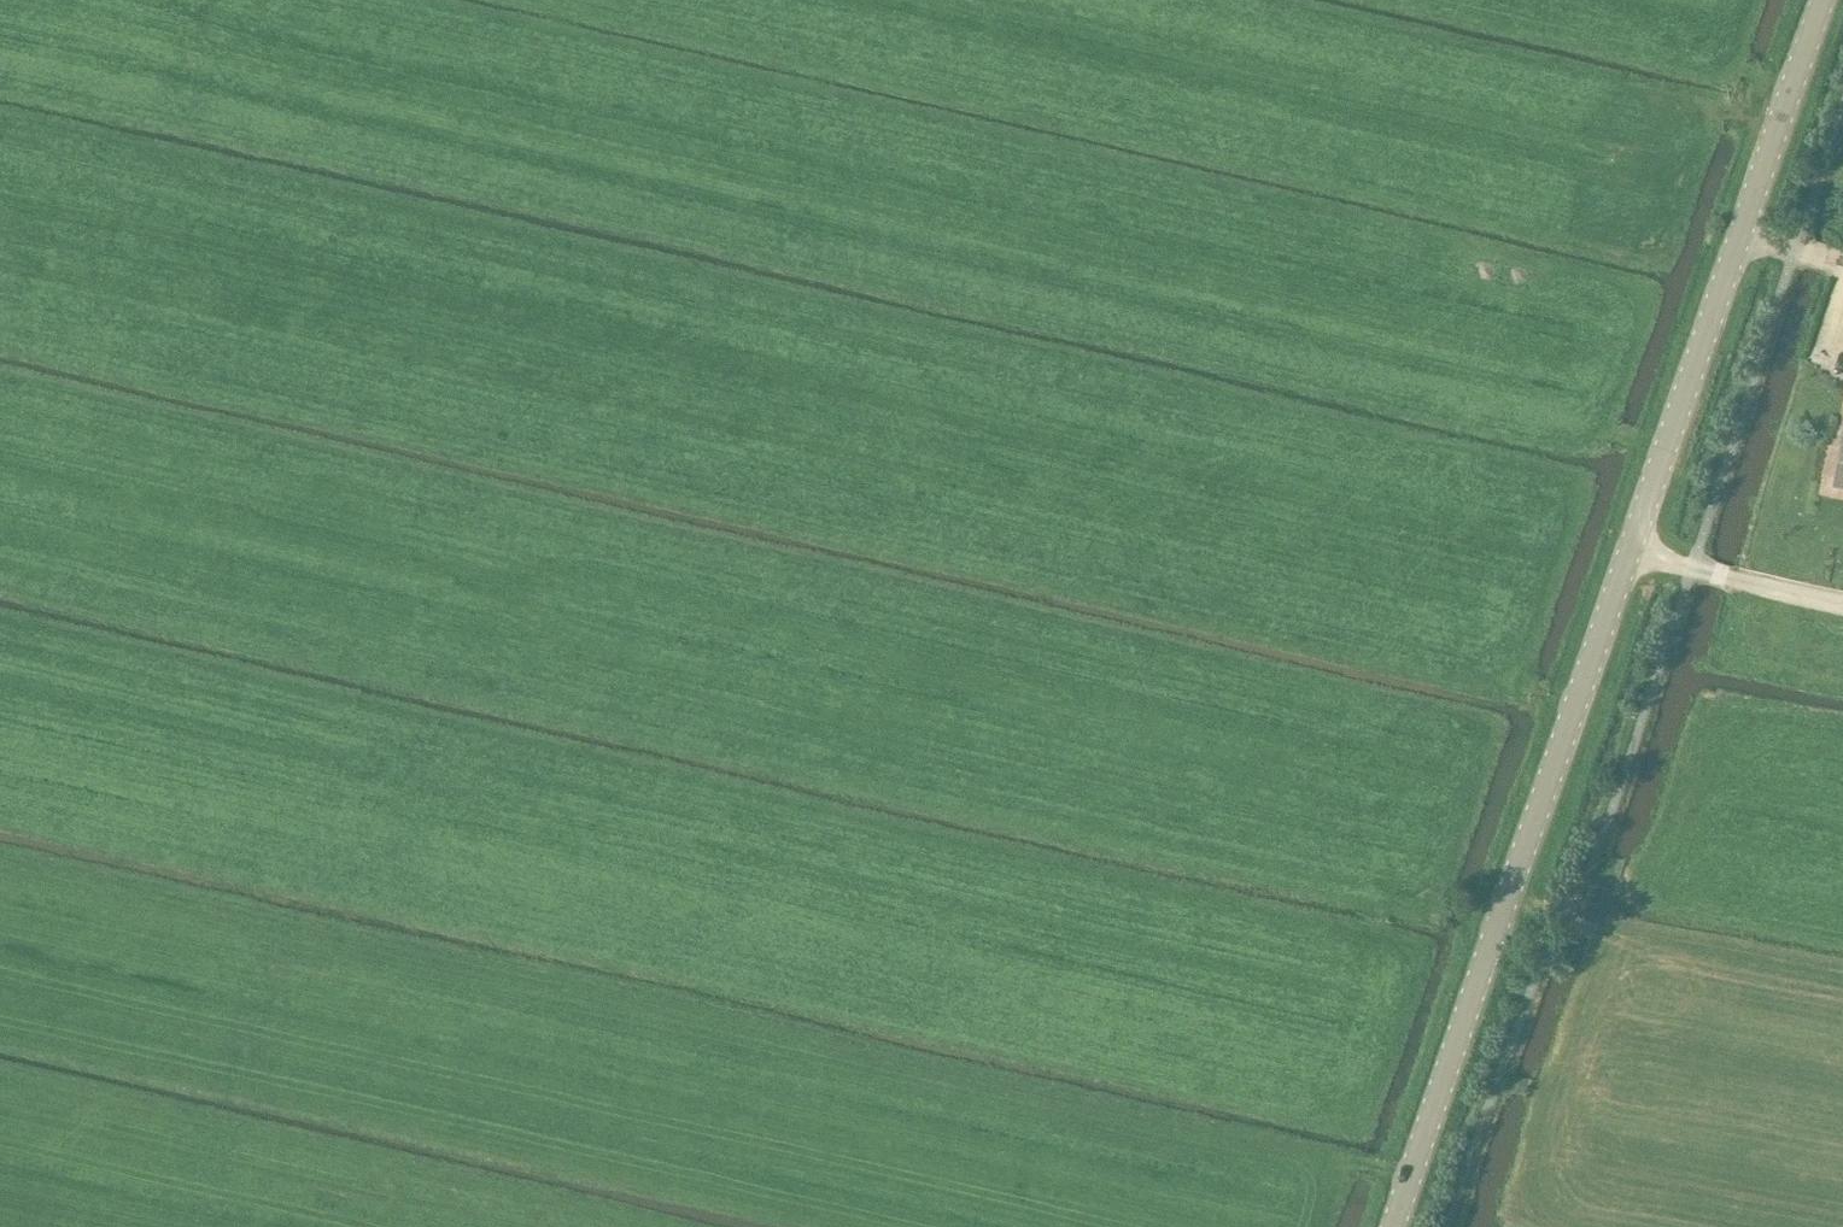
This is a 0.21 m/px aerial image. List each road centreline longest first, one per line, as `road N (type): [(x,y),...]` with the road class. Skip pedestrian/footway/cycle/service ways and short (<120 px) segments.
road 1 (tertiary): [(1399,1226),(1824,0)]

